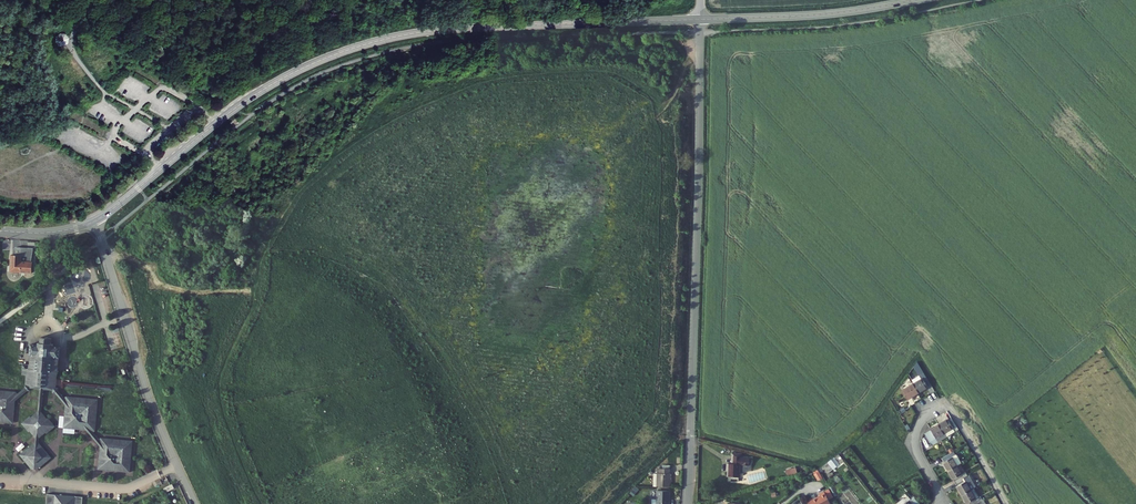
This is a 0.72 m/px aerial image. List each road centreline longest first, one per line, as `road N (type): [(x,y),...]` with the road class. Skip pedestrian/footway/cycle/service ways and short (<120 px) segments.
road 1 (secondary): [(700,20),(447,29),(348,50),(243,102),(94,221)]
road 2 (residential): [(688,503),(700,20)]
road 3 (residential): [(195,503),(151,404),(94,221)]
road 4 (secondary): [(914,0),(700,20)]

